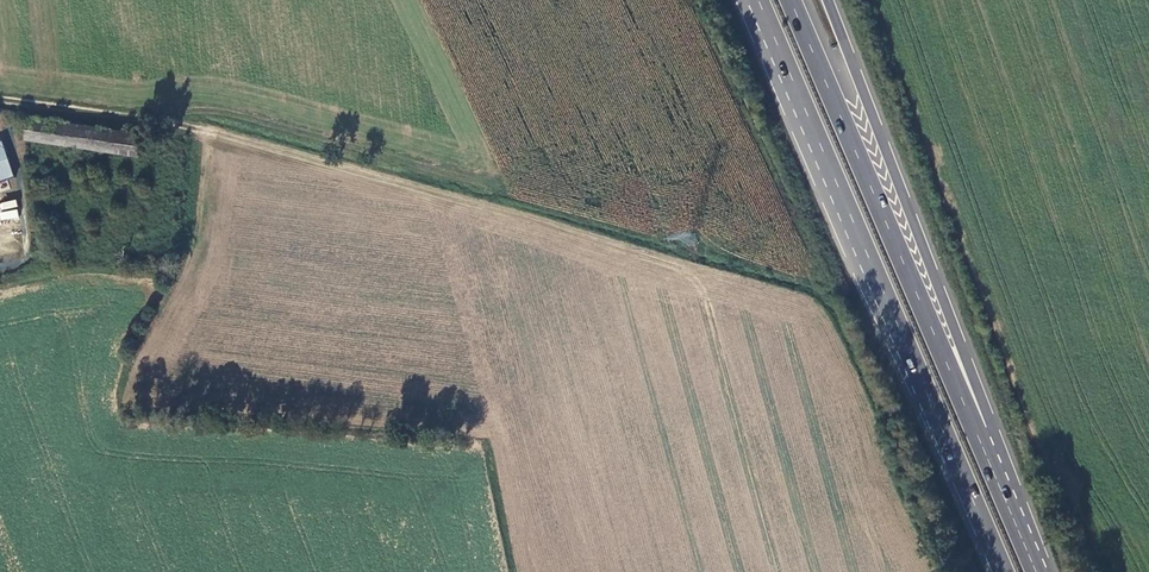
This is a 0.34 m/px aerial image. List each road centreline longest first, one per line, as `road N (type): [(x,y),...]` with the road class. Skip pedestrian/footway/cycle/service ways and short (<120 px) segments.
road 1 (trunk): [(757,0),(1003,571)]
road 2 (trunk): [(977,435),(792,0)]
road 3 (trunk): [(977,435),(977,395),(960,343),(828,0)]
road 4 (trunk): [(1036,571),(977,435)]

